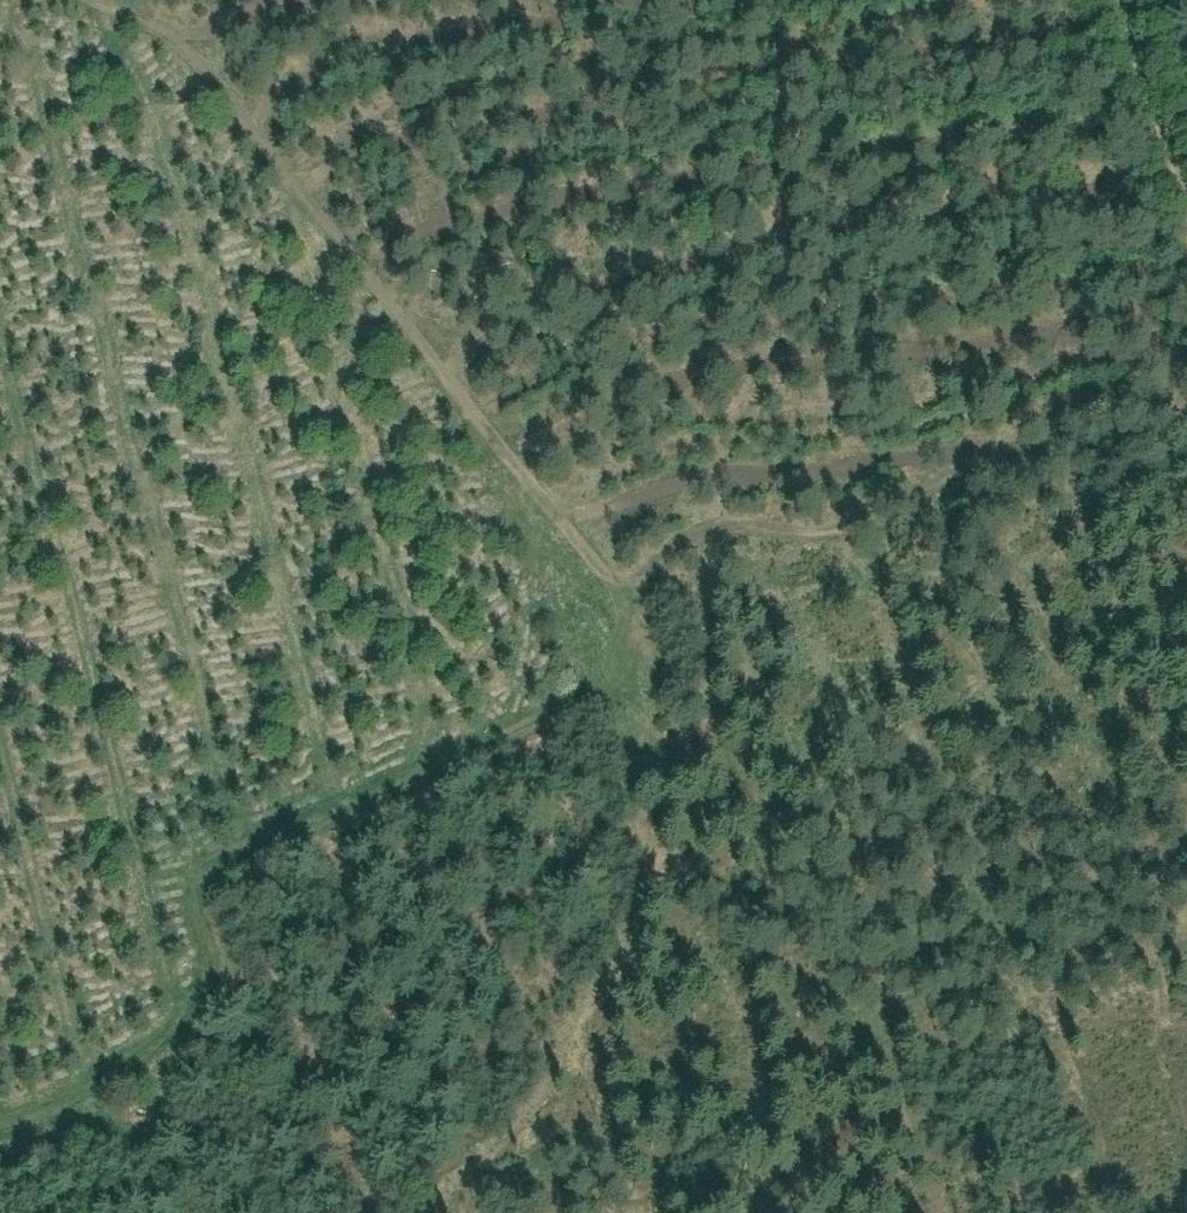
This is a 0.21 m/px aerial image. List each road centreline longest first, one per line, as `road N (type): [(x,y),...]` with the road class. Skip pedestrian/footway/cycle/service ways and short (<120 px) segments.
road 1 (track): [(1186,194),(1111,0)]

